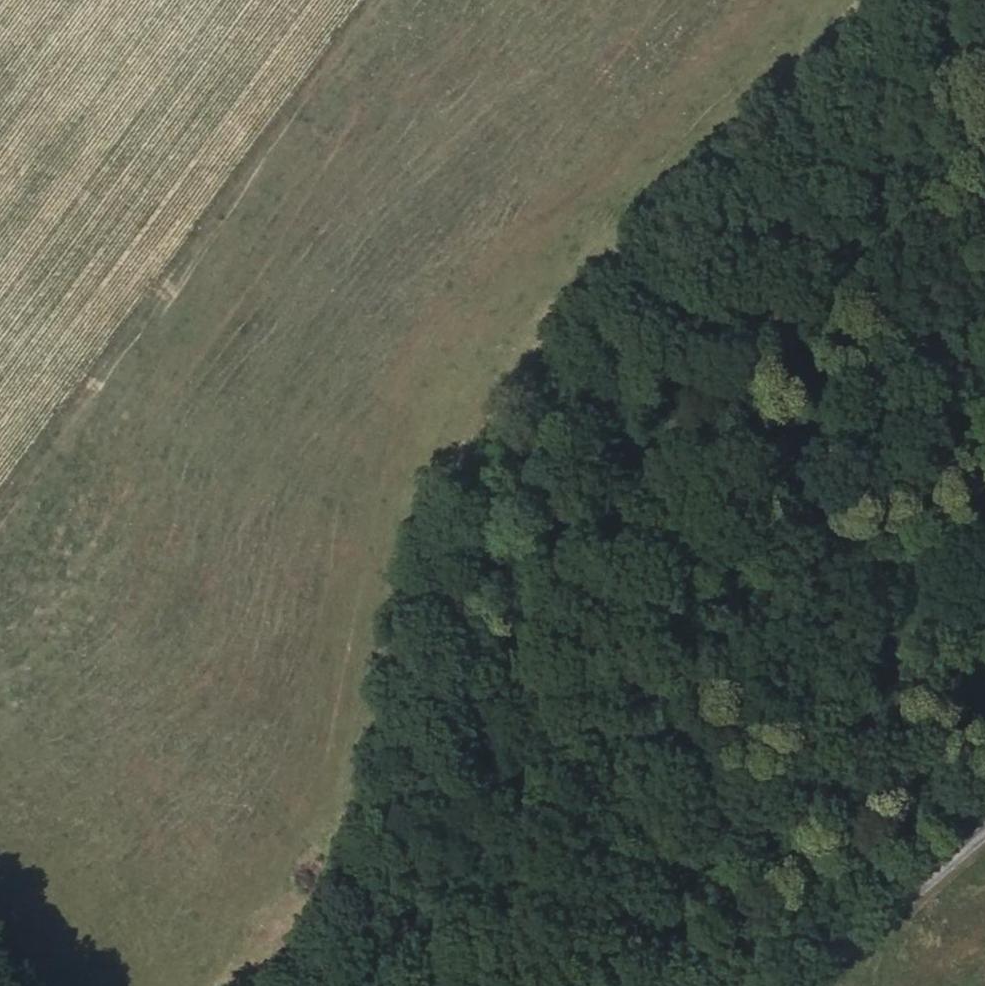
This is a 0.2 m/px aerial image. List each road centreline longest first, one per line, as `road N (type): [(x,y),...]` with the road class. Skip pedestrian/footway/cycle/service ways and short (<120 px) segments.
road 1 (unclassified): [(984,824),(799,985)]

